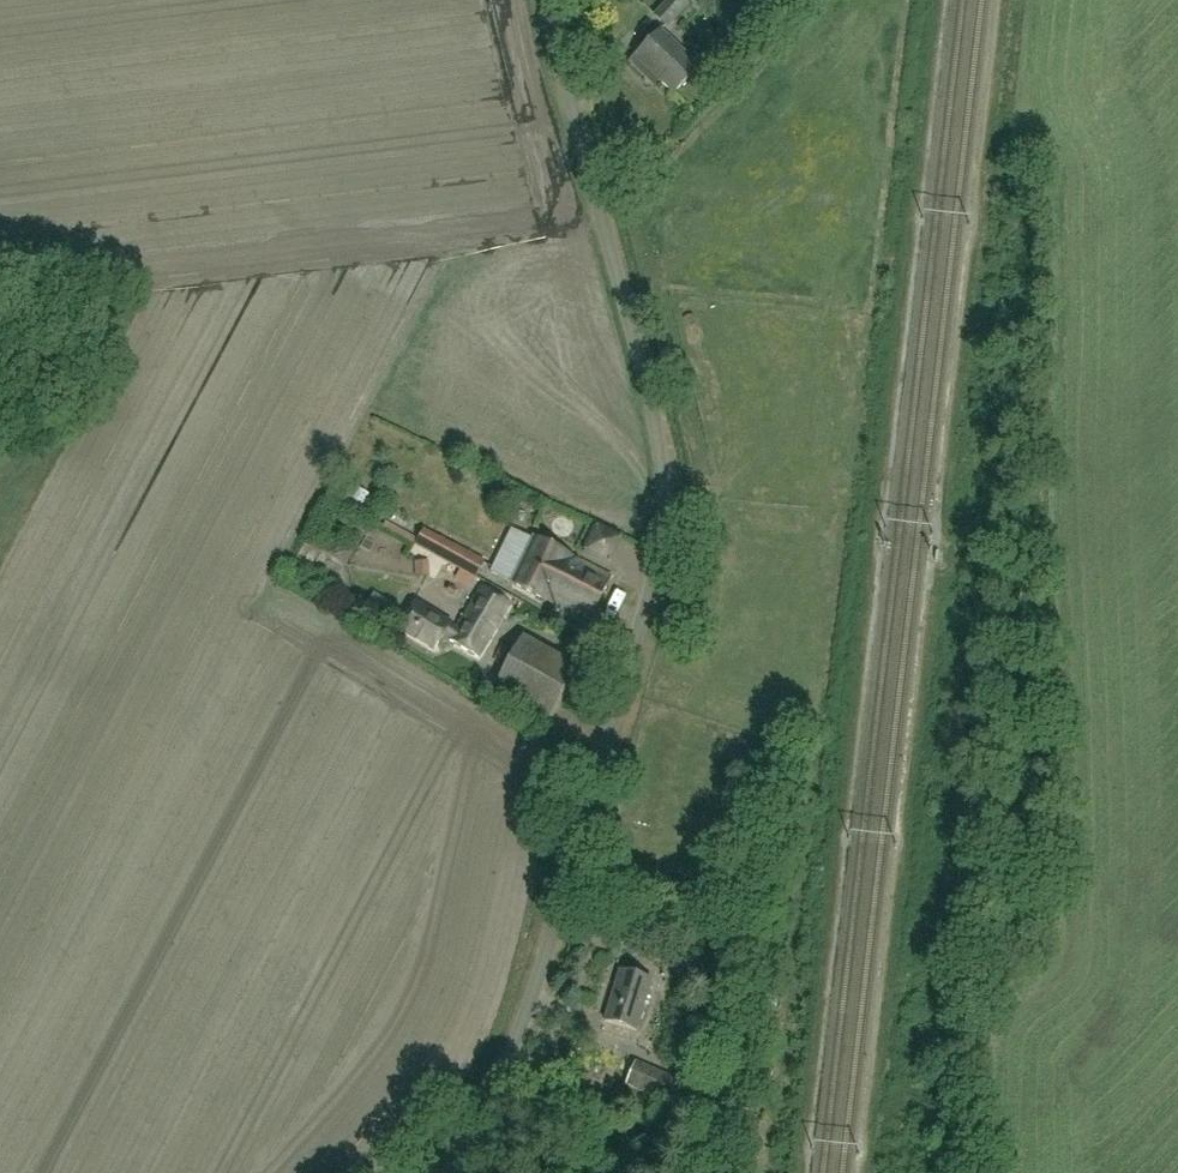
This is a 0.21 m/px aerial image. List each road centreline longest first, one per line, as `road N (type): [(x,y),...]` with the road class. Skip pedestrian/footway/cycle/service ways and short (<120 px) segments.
road 1 (unclassified): [(406,1172),(450,1118),(514,1005),(646,587),(651,453),(553,0)]

